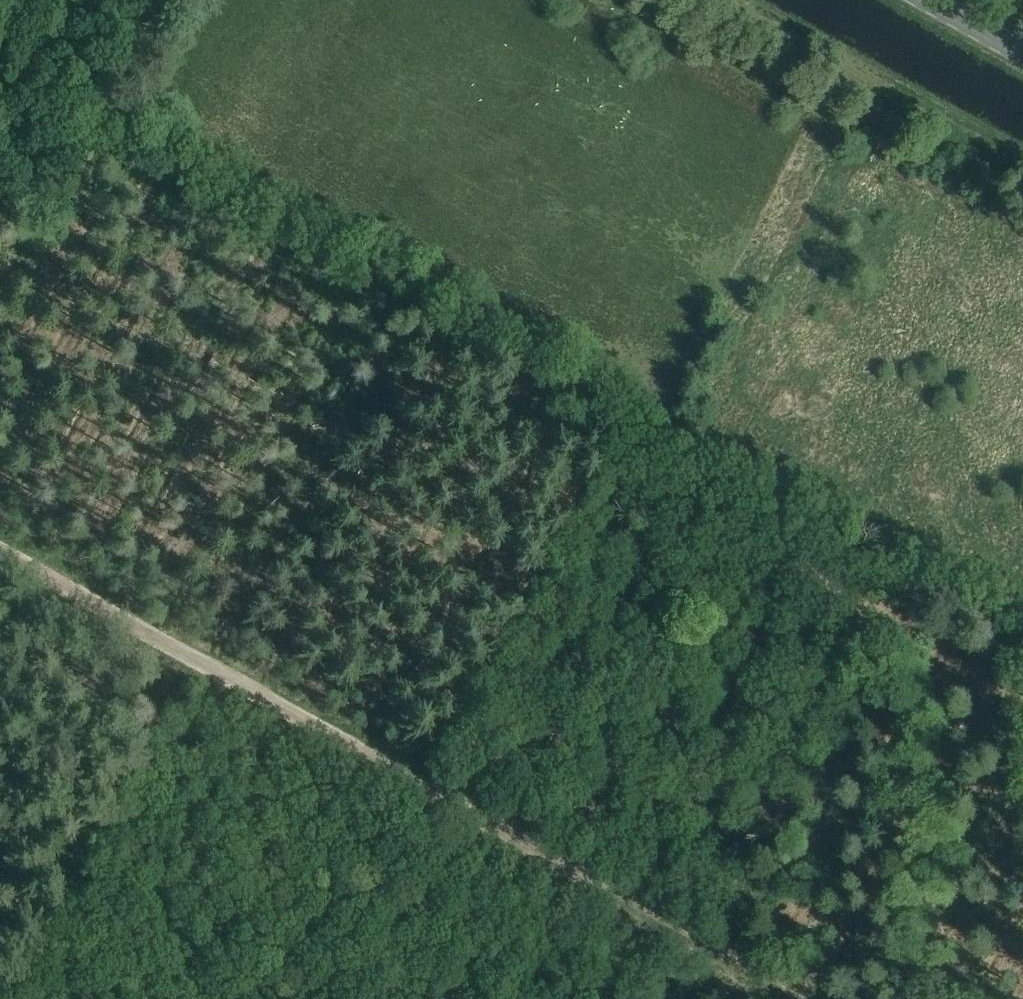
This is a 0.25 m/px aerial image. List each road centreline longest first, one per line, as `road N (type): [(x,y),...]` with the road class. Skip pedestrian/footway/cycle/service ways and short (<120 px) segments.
road 1 (track): [(0,547),(806,998)]

